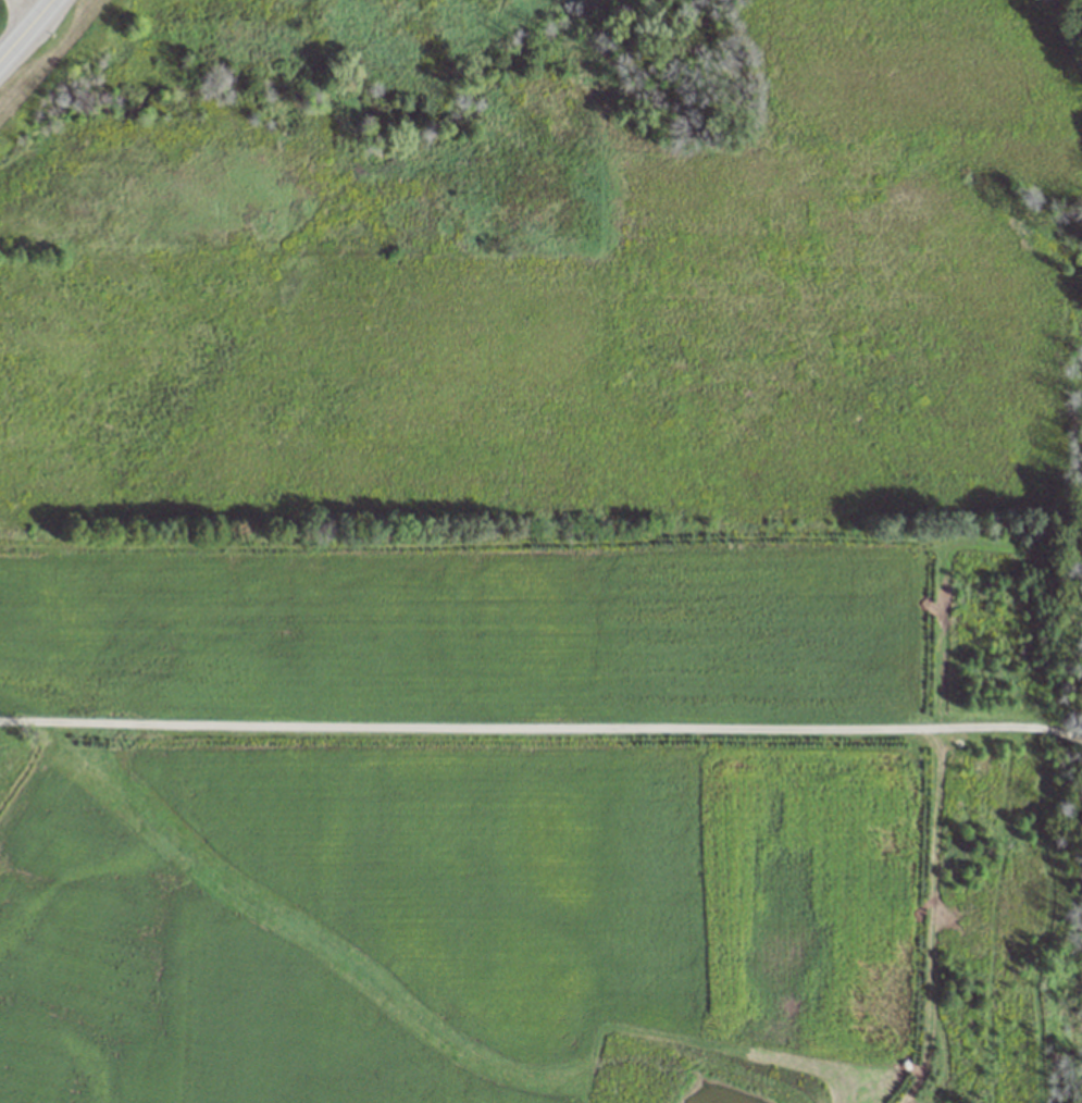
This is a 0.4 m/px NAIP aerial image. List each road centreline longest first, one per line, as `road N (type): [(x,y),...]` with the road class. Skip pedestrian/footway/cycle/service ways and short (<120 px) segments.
road 1 (track): [(0,729),(1020,727),(1081,740)]

